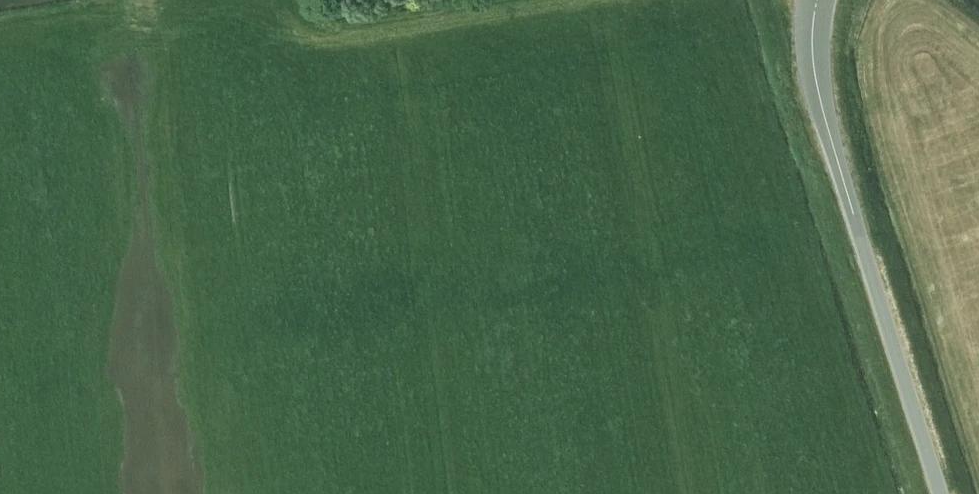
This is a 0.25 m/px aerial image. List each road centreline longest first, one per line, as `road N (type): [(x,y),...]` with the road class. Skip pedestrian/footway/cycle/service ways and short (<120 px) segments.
road 1 (unclassified): [(942,493),(815,77),(817,0)]

